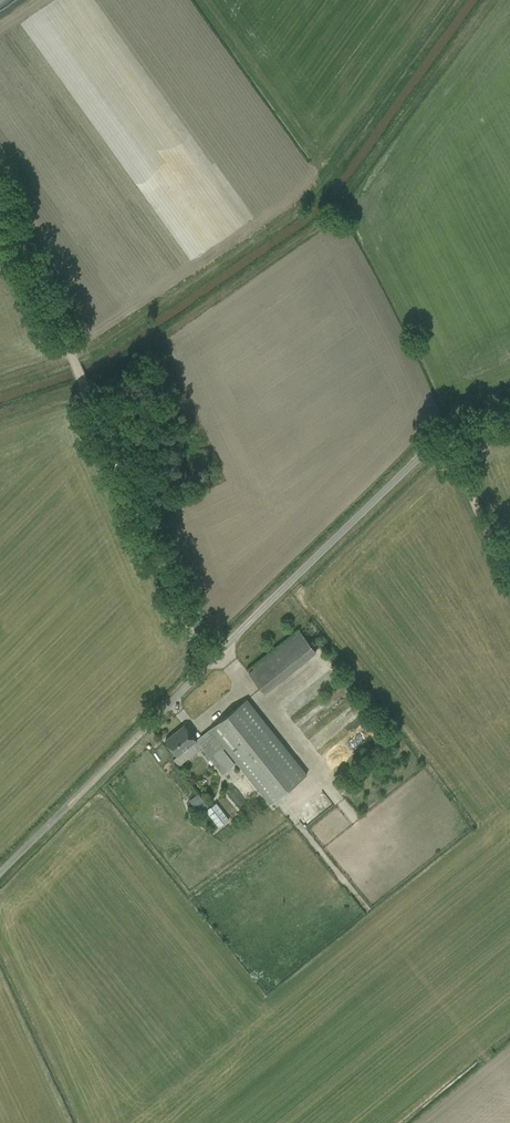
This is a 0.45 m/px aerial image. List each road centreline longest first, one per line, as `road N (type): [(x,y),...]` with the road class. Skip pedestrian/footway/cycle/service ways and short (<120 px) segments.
road 1 (unclassified): [(0,872),(428,447),(509,409)]
road 2 (track): [(0,209),(196,648),(209,657)]
road 3 (track): [(444,440),(509,582)]

